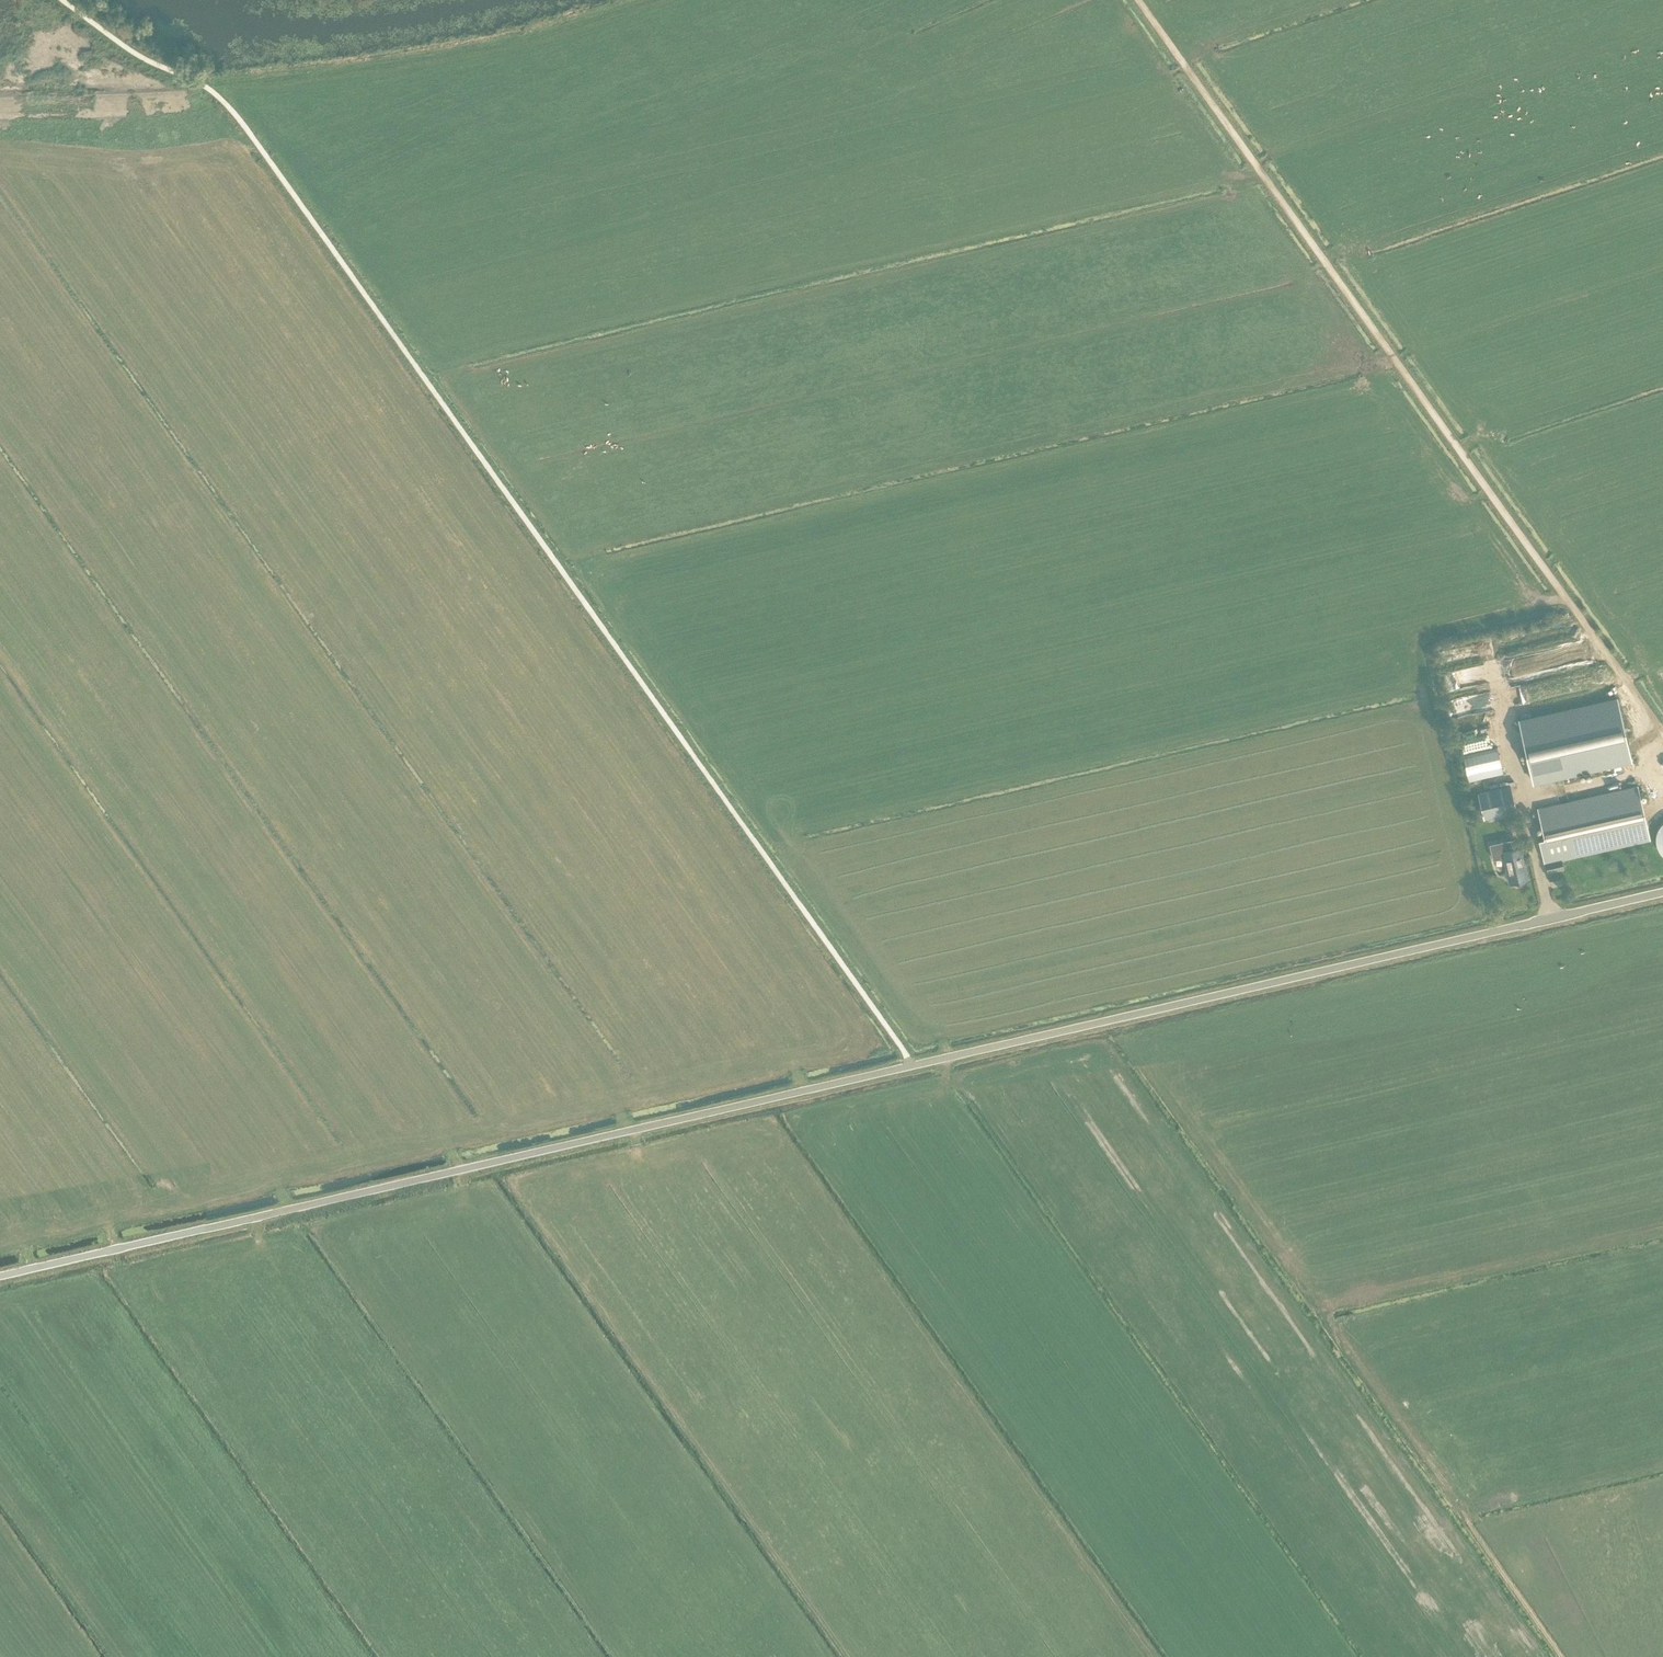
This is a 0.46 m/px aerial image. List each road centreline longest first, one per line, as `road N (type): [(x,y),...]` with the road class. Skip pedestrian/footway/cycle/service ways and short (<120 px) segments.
road 1 (unclassified): [(0,1276),(1662,892)]
road 2 (track): [(1662,734),(1138,0)]
road 3 (track): [(1561,1656),(1425,1468)]

